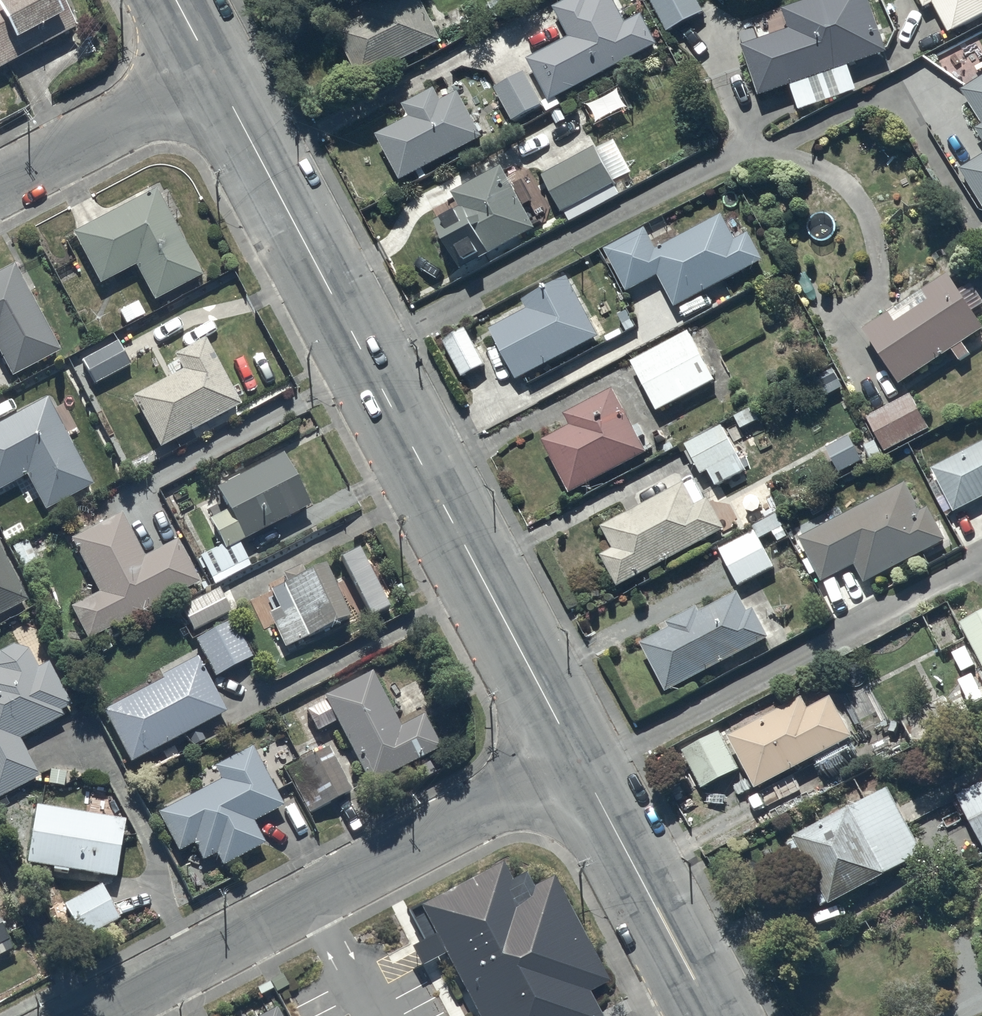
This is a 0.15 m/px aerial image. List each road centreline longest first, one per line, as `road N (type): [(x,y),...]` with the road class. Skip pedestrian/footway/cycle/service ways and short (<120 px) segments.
road 1 (secondary): [(580,761),(209,74)]
road 2 (residential): [(580,761),(95,1015)]
road 3 (secondary): [(715,1015),(580,761)]
road 4 (residential): [(0,184),(209,74)]

